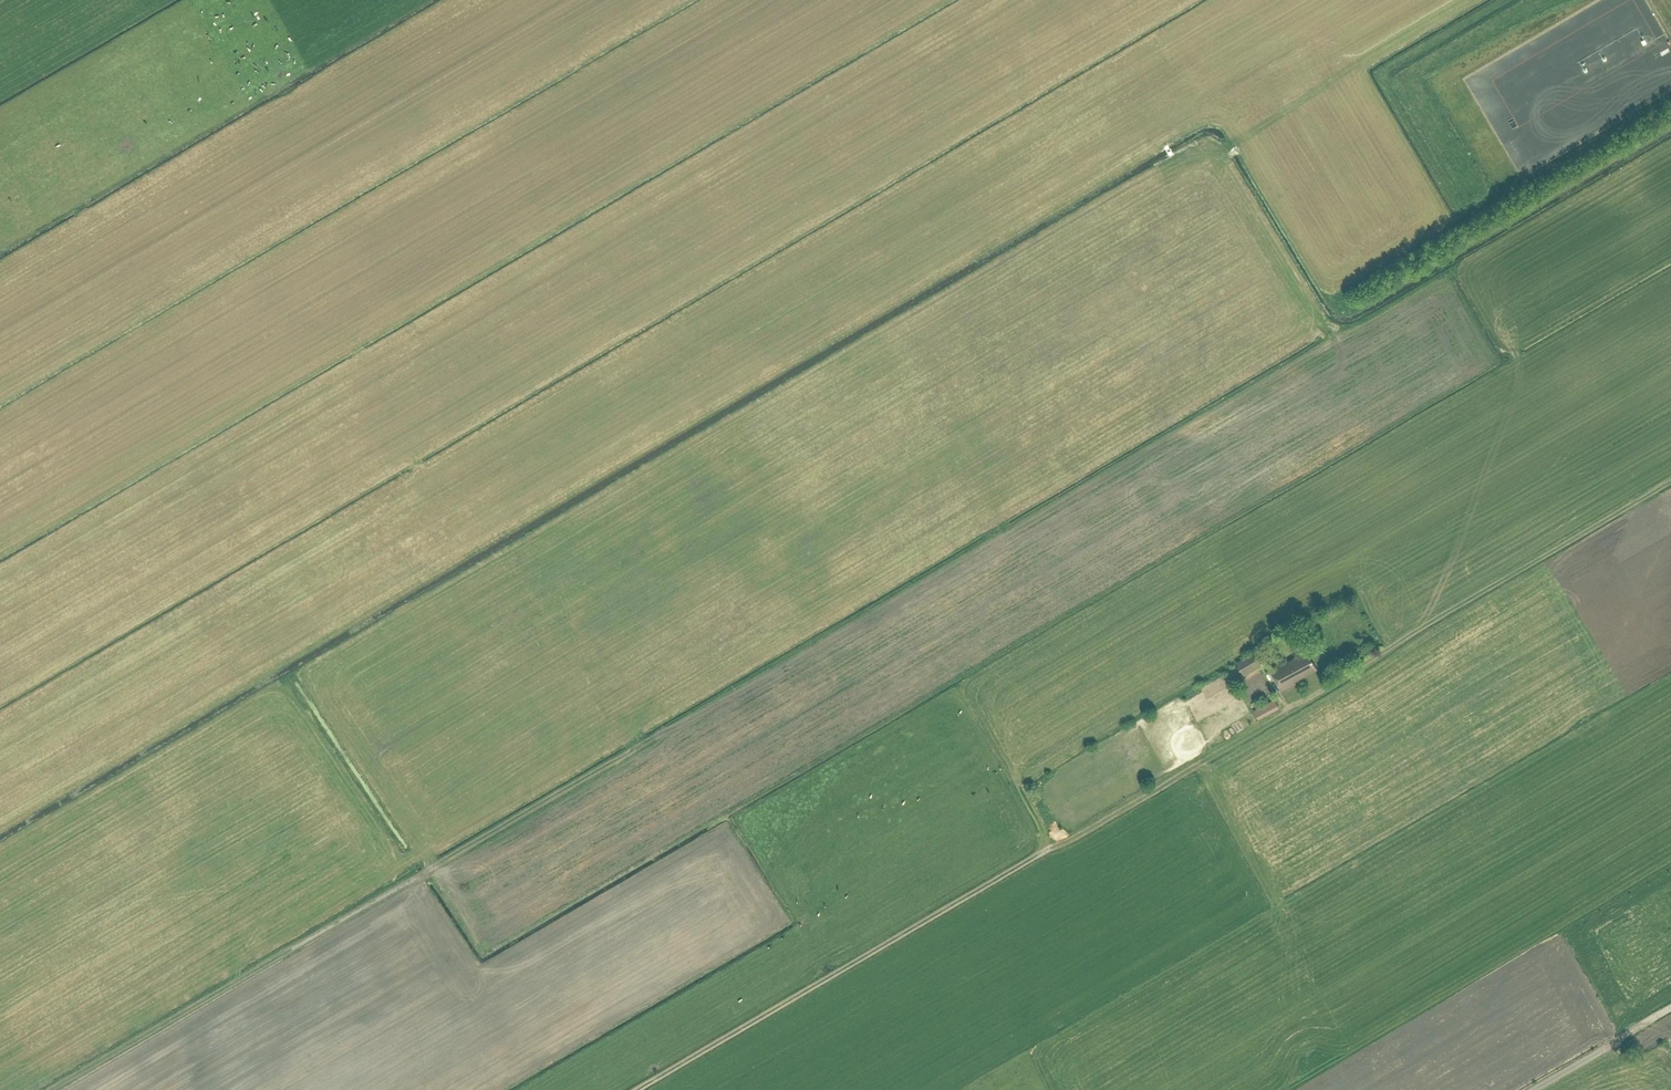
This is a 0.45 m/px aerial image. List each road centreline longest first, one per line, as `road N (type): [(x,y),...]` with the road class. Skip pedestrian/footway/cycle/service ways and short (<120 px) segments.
road 1 (track): [(635,1089),(1285,705)]
road 2 (track): [(49,1089),(413,878)]
road 3 (unclassified): [(1529,1089),(1670,1008)]

